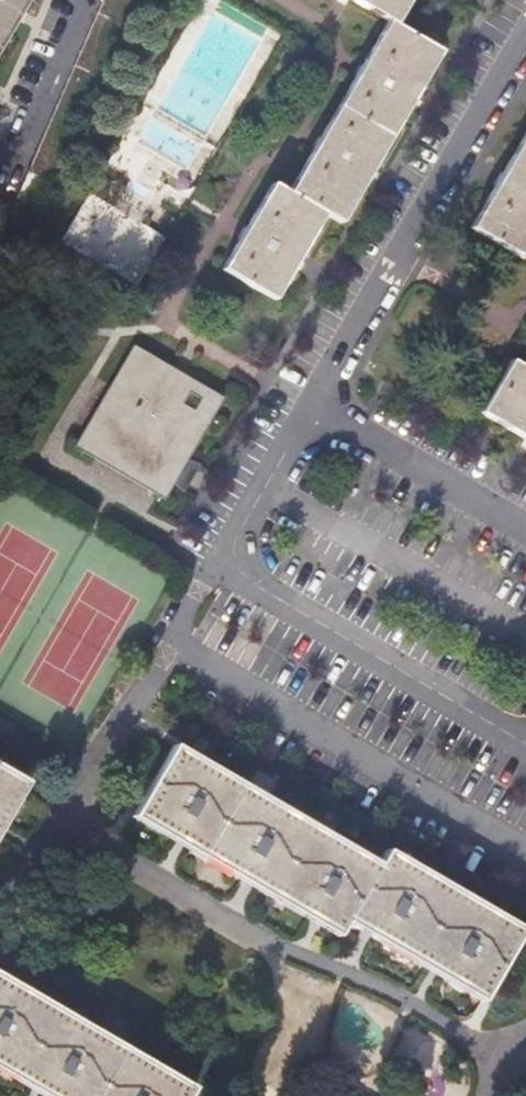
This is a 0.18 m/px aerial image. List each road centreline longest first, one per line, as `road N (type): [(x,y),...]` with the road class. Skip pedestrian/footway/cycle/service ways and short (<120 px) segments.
road 1 (residential): [(525,38),(217,565)]
road 2 (residential): [(525,748),(217,565)]

